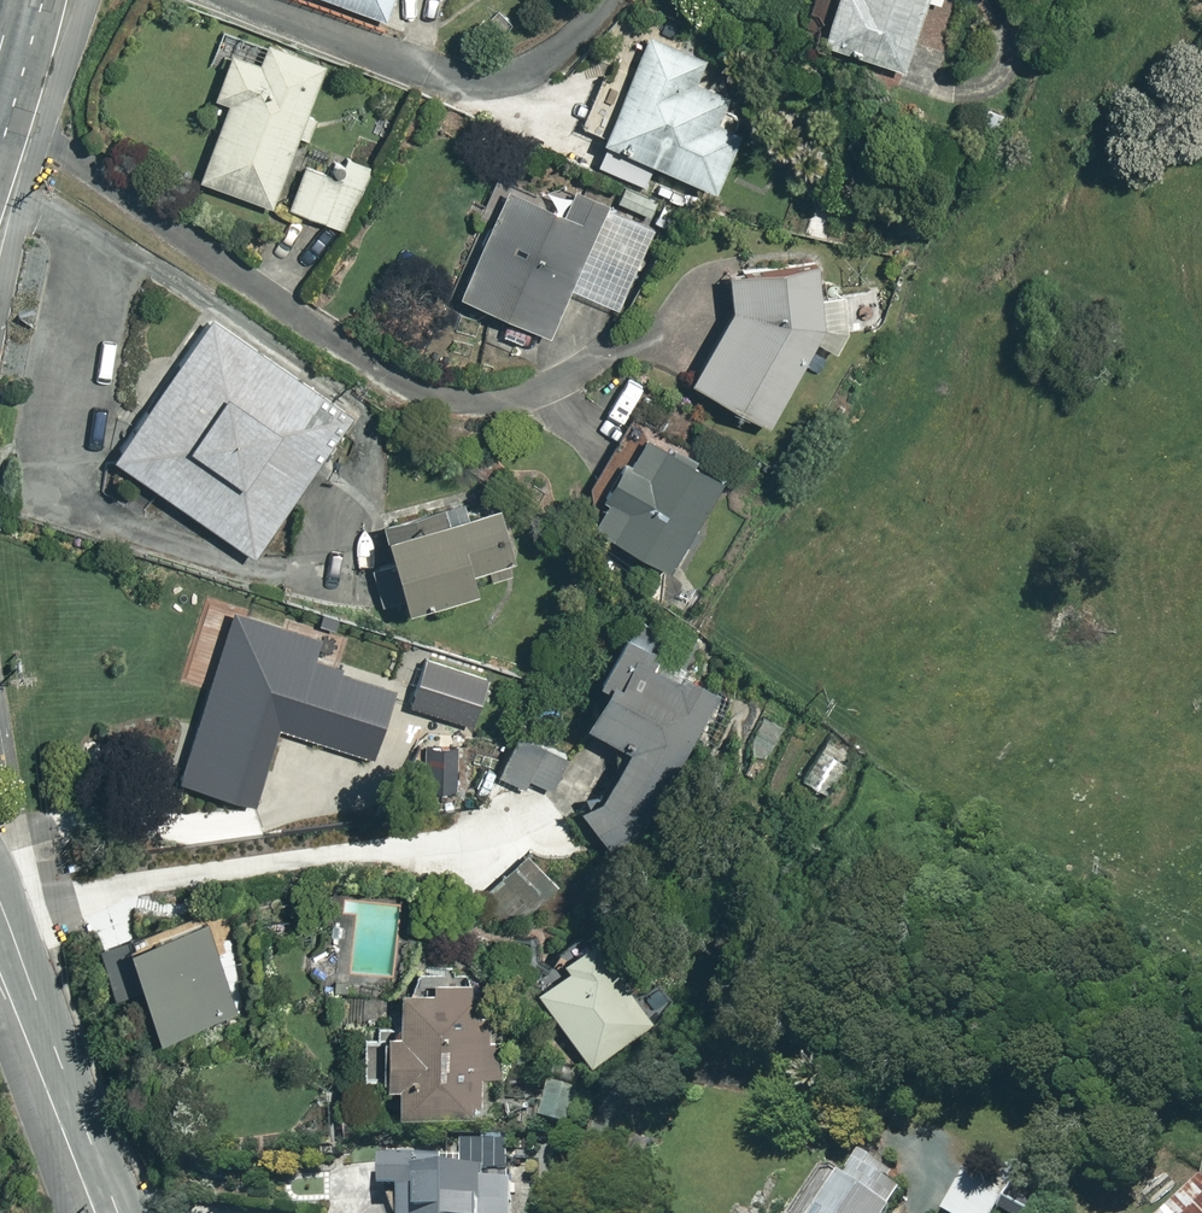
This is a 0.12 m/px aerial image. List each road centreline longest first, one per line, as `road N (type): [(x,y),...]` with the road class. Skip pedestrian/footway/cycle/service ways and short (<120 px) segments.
road 1 (residential): [(0,903),(117,1212)]

